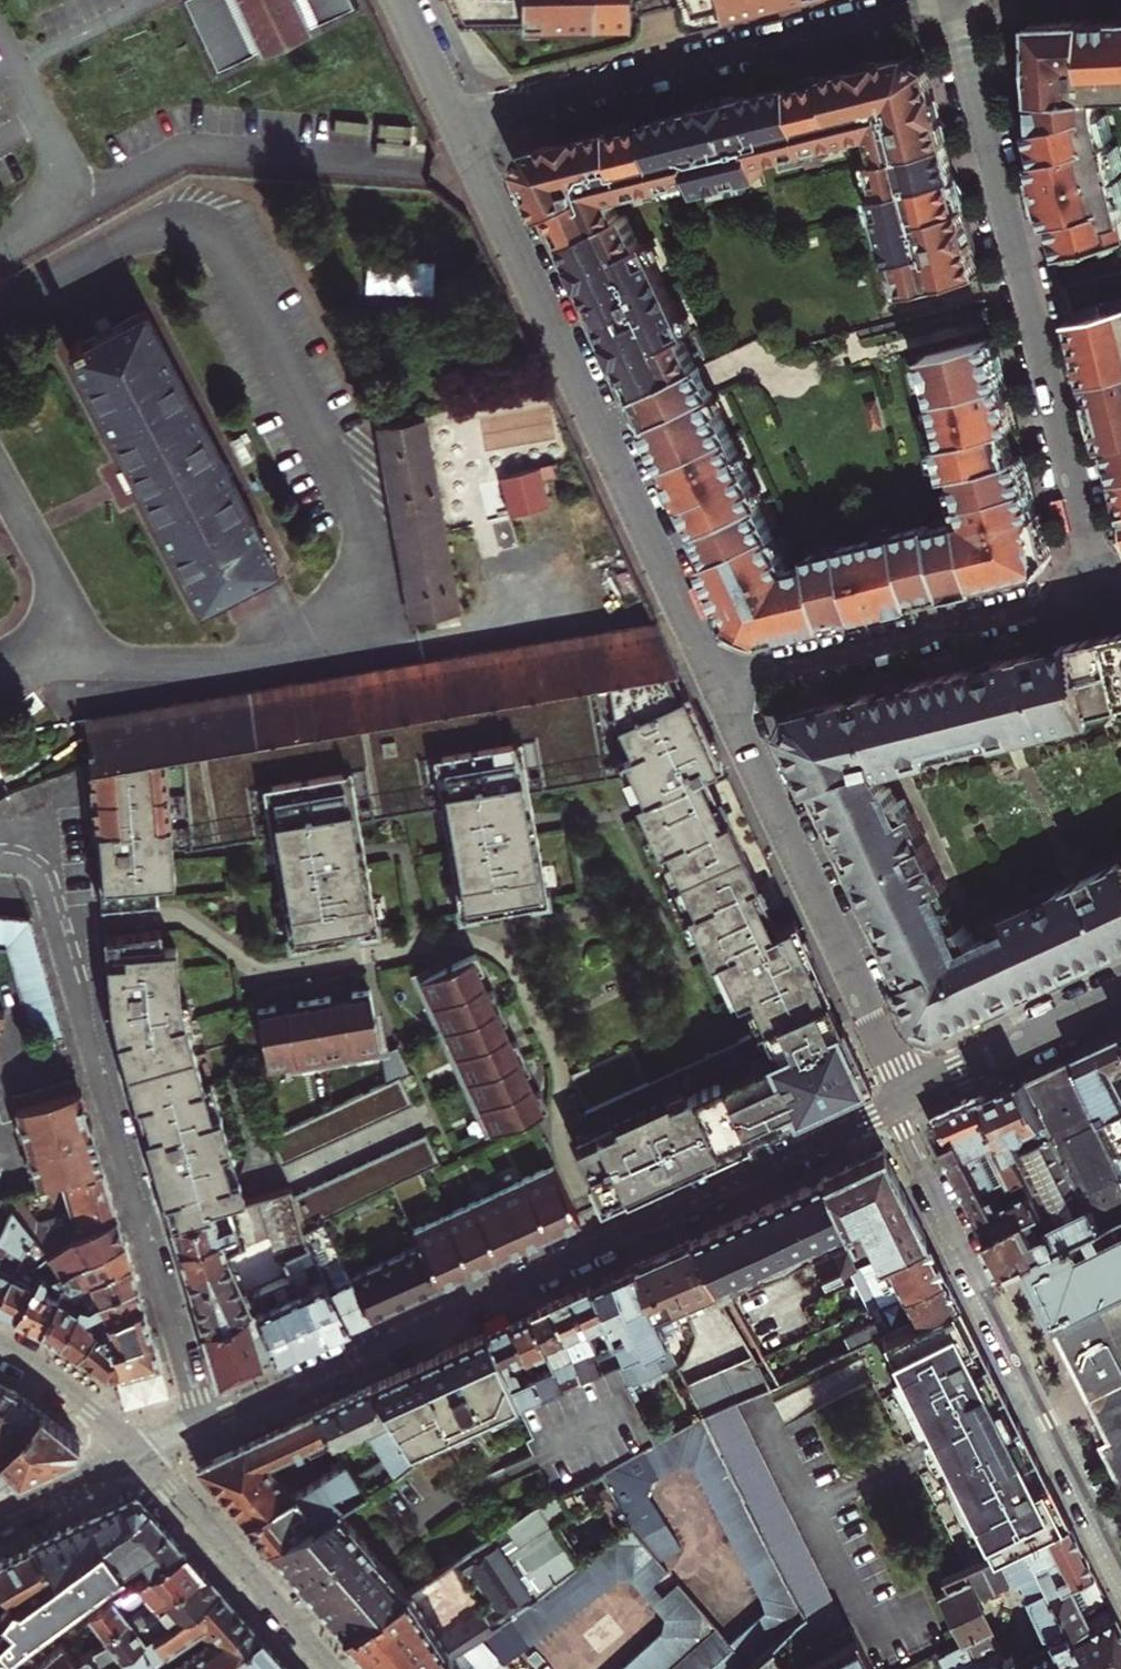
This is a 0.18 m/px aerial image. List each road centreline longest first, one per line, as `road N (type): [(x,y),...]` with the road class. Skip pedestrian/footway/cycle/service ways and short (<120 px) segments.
road 1 (residential): [(895,1107),(205,1425)]
road 2 (residential): [(459,114),(720,680)]
road 3 (residential): [(0,859),(27,867),(44,891),(205,1425)]
road 4 (residential): [(948,0),(1098,583)]
road 5 (residential): [(895,1107),(1120,1570)]
road 6 (residential): [(934,0),(459,114)]
road 7 (residential): [(720,680),(913,1095)]
road 8 (residential): [(720,680),(1098,583)]
road 9 (residential): [(337,1668),(140,1454)]
road 10 (residential): [(1120,1000),(913,1095)]
road 11 (residential): [(140,1454),(70,1387),(0,1343)]
road 12 (residential): [(140,1454),(0,1518)]
road 13 (residential): [(407,0),(459,114)]

